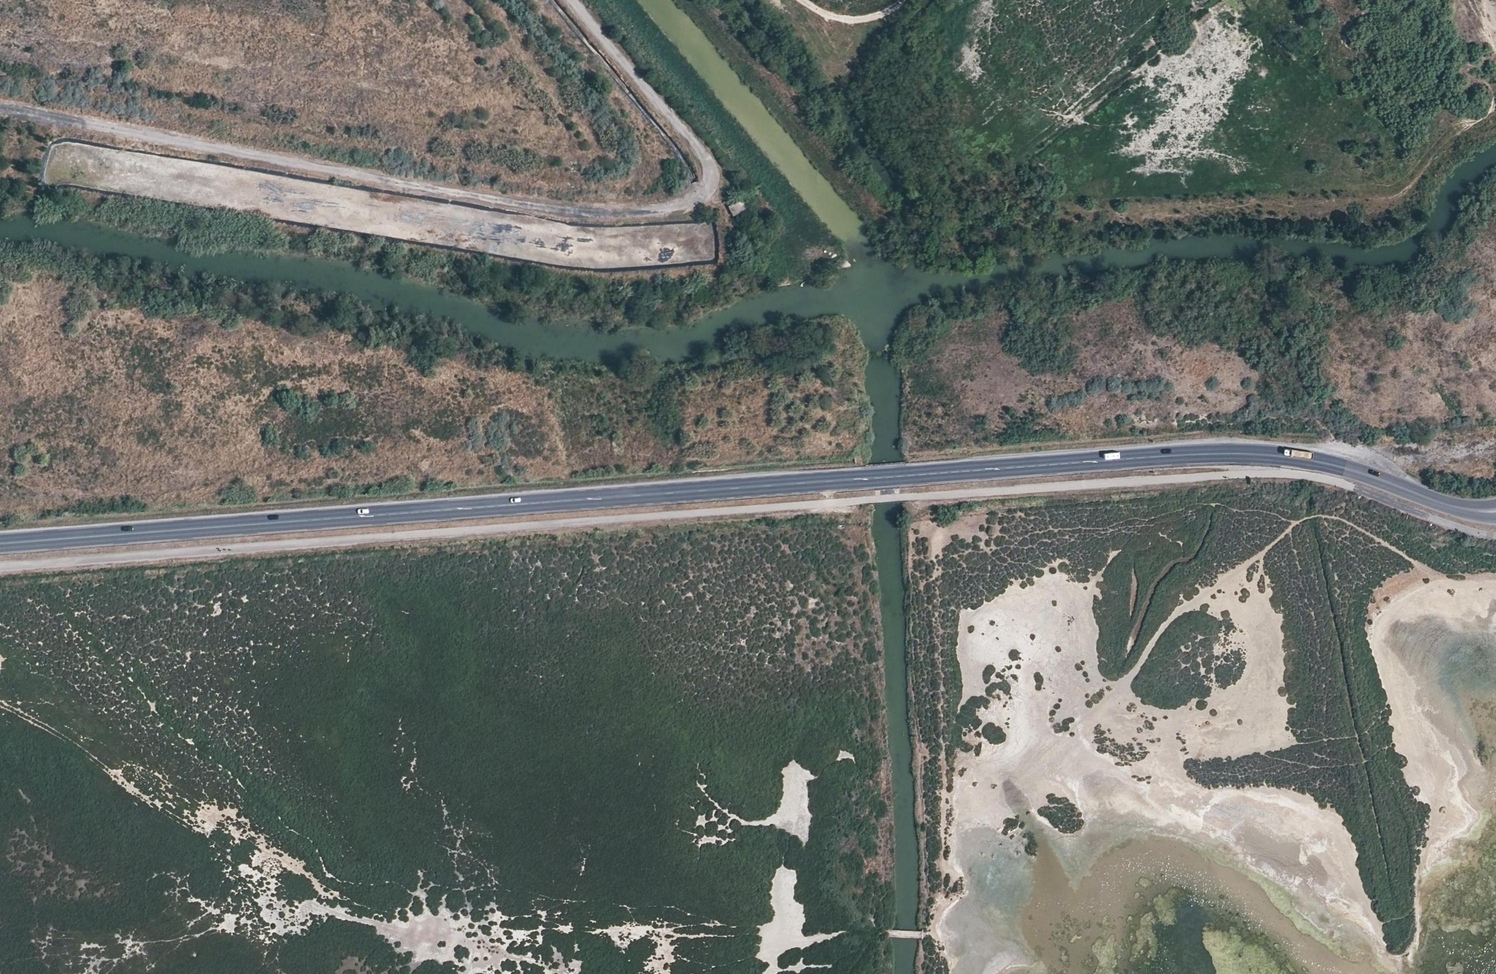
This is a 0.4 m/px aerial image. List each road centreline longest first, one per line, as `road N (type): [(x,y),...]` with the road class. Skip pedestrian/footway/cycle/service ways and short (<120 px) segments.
road 1 (primary): [(1476,514),(1298,456),(1202,453),(0,544)]

